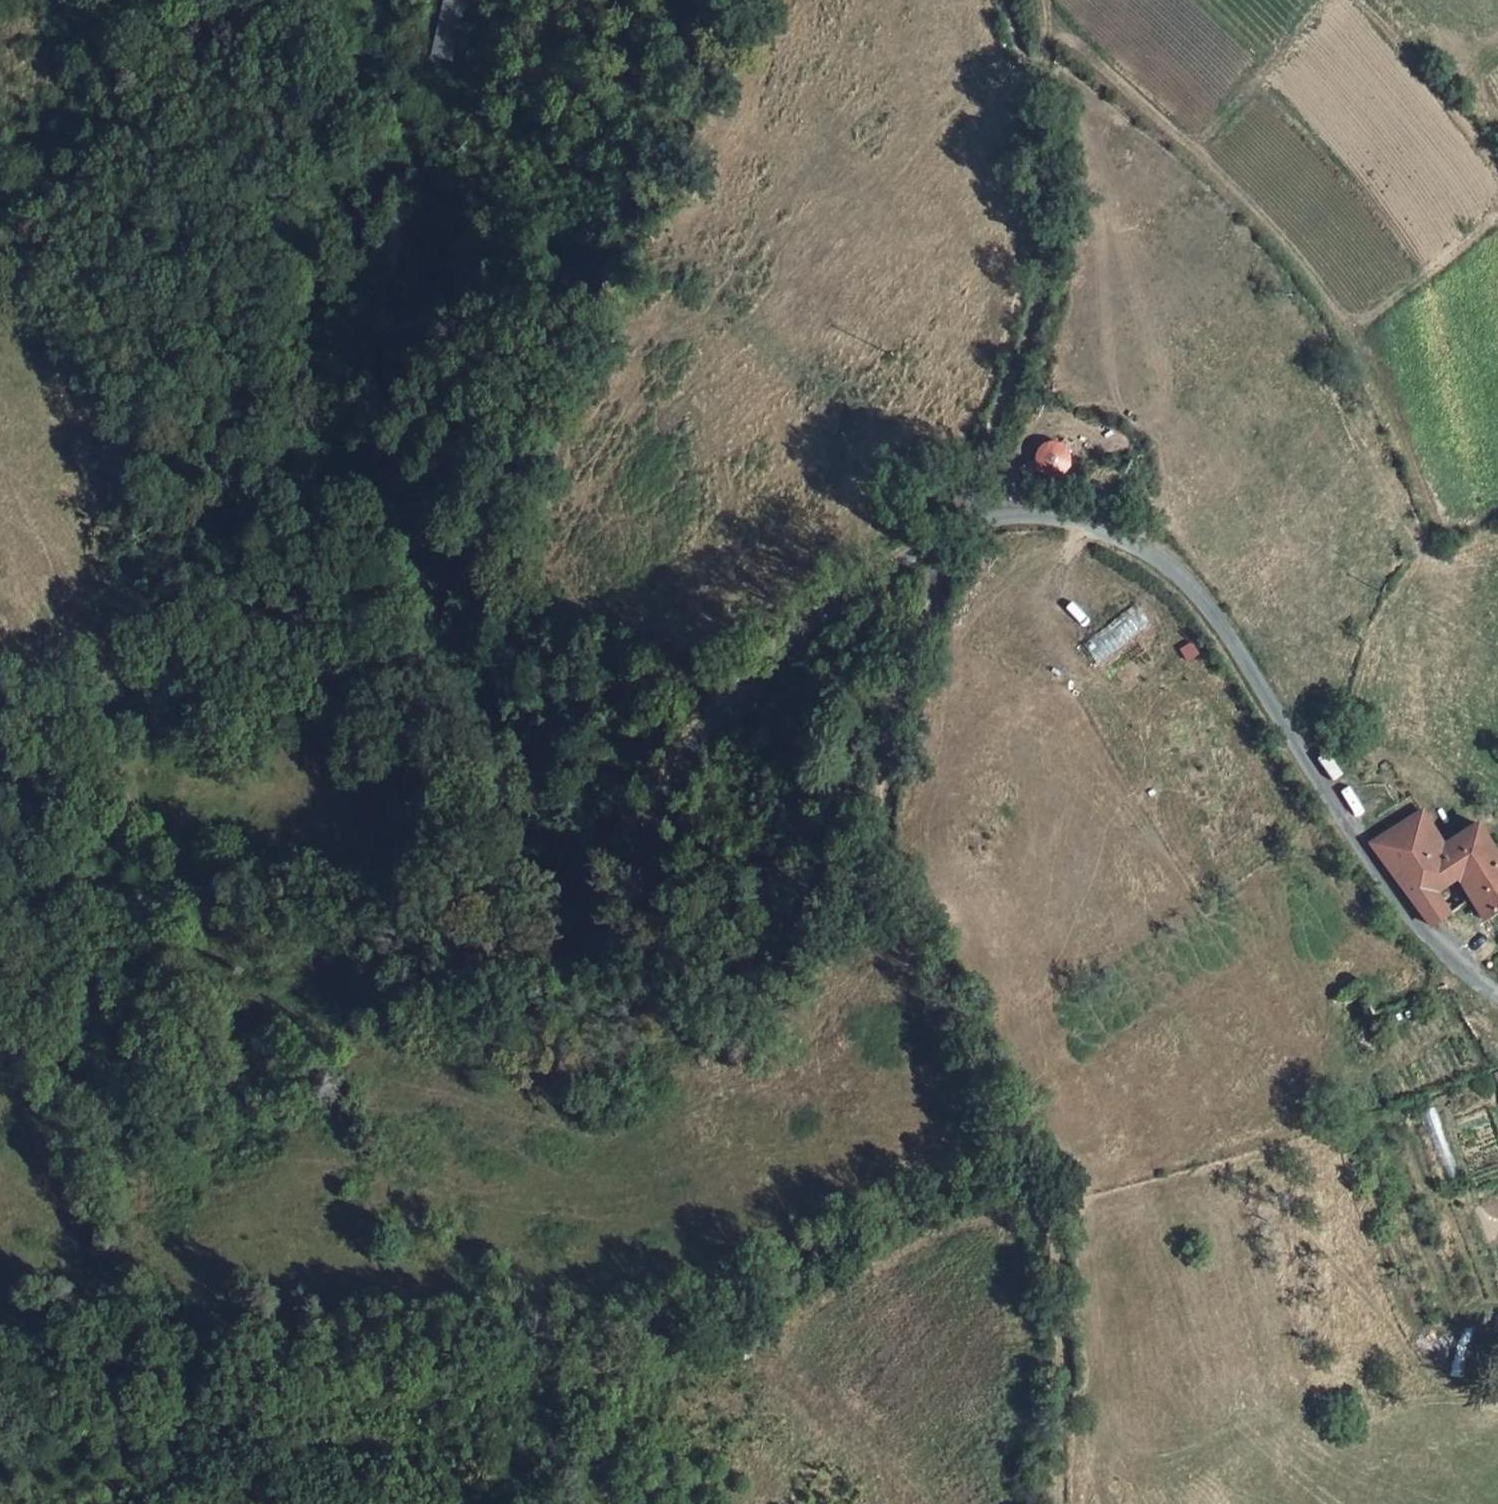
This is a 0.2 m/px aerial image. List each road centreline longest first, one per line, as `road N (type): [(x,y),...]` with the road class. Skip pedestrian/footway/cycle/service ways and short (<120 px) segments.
road 1 (unclassified): [(1497,994),(1446,961),(1235,650),(1162,564),(1085,530),(999,520),(938,542),(821,622),(725,713),(677,795),(630,918),(570,969),(493,972),(391,906),(327,899),(175,905),(71,869),(0,747)]
road 2 (track): [(1006,0),(1045,169),(1046,291),(931,604),(887,798),(886,850),(906,913),(953,982),(1028,1161)]
road 3 (track): [(0,1361),(471,1352),(721,1299),(1028,1161)]
road 4 (track): [(1028,1161),(1062,1272),(1067,1503)]
road 5 (track): [(439,0),(413,100),(409,147),(425,196)]

